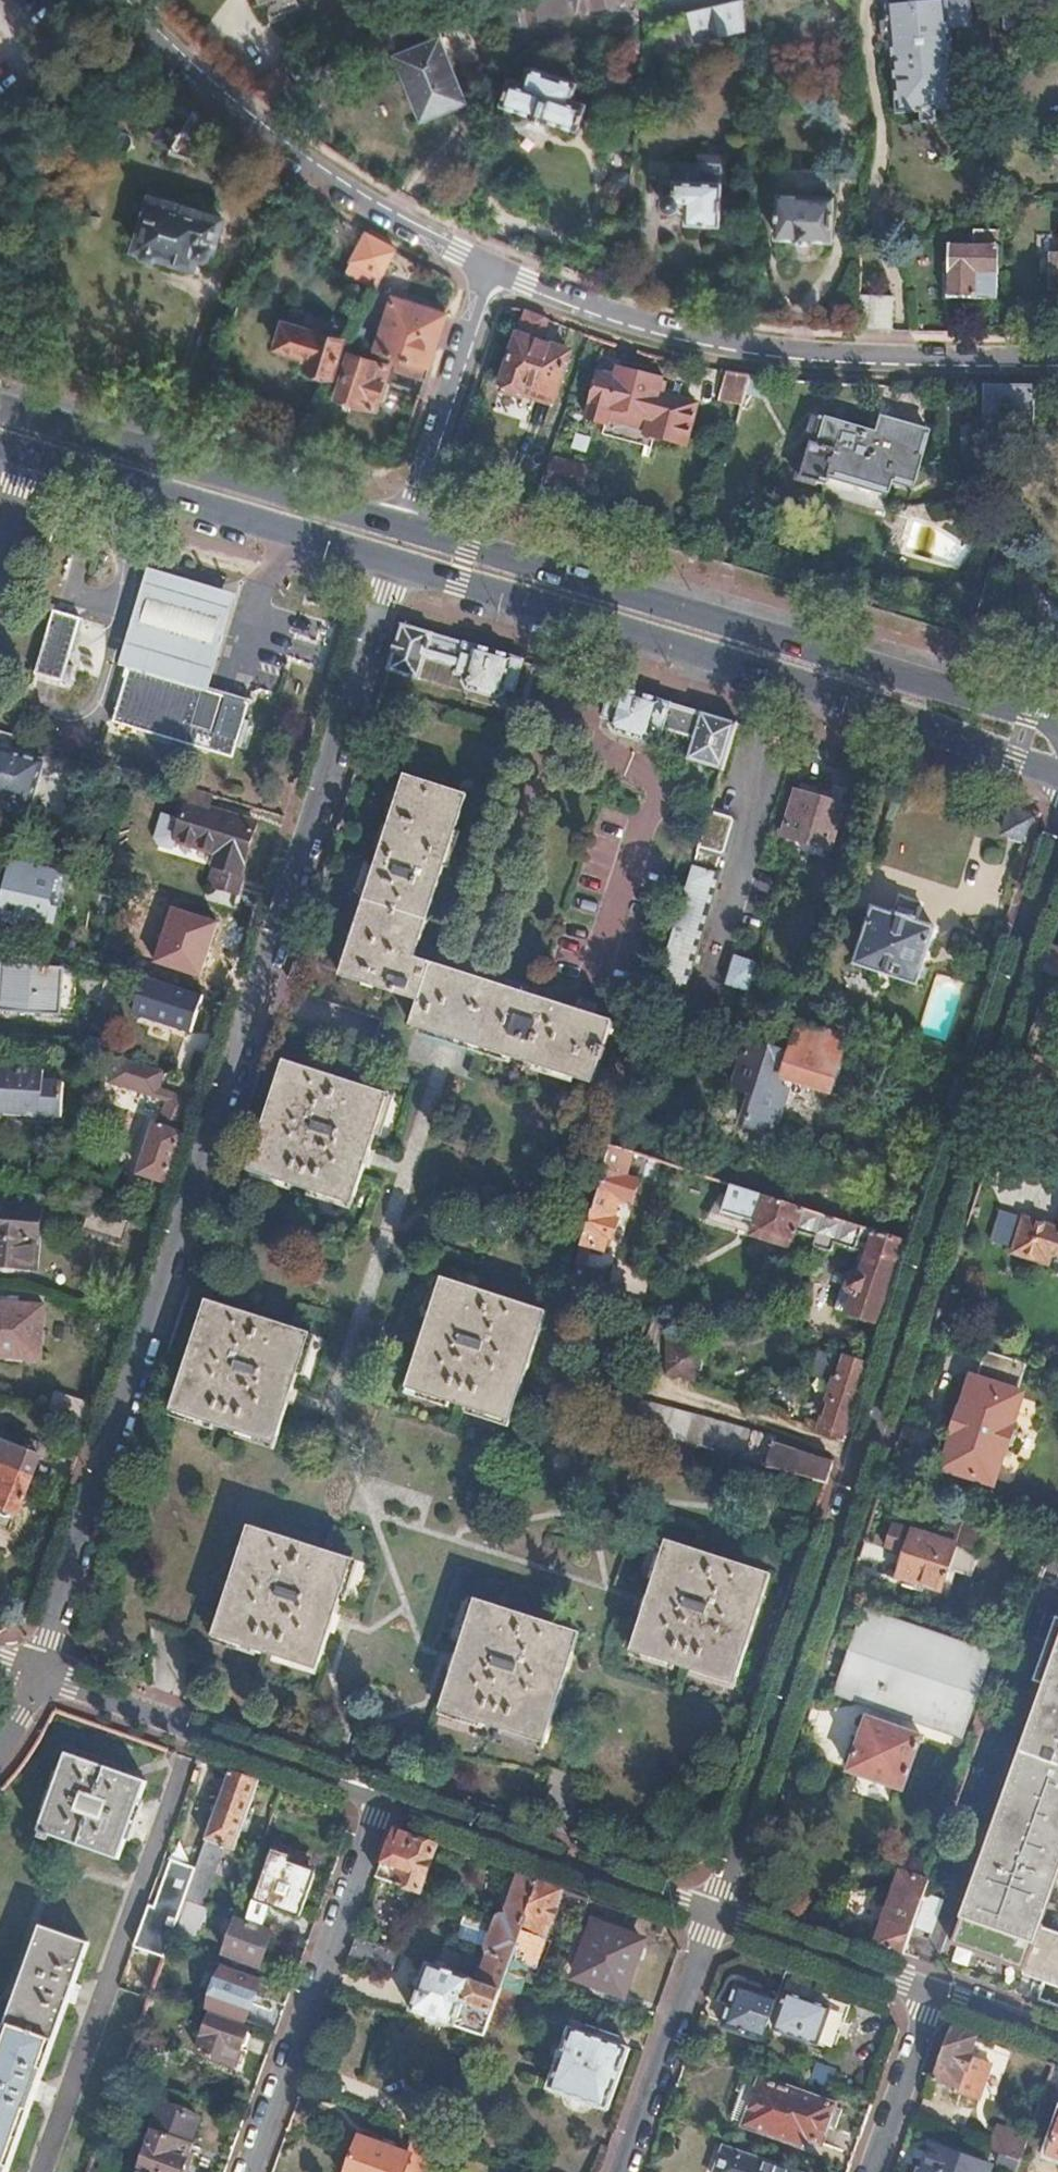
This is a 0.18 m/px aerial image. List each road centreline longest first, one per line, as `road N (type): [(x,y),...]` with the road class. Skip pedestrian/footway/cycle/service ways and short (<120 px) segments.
road 1 (residential): [(40,1674),(391,563)]
road 2 (residential): [(1057,852),(715,1915)]
road 3 (primary): [(391,563),(1057,767)]
road 4 (primary): [(1057,728),(405,526)]
road 5 (residential): [(1057,358),(747,347),(602,311),(487,268)]
road 6 (residential): [(118,0),(305,164),(487,268)]
road 7 (primary): [(405,526),(0,407)]
road 8 (residential): [(381,1798),(249,2171)]
road 9 (primary): [(22,454),(391,563)]
road 10 (residential): [(40,1674),(381,1798)]
road 11 (residential): [(381,1798),(715,1915)]
road 12 (residential): [(715,1915),(624,2171)]
road 13 (residential): [(487,268),(405,526)]
road 14 (residential): [(715,1915),(932,1993)]
road 15 (residential): [(870,2171),(932,1993)]
road 16 (residential): [(932,1993),(1057,2038)]

